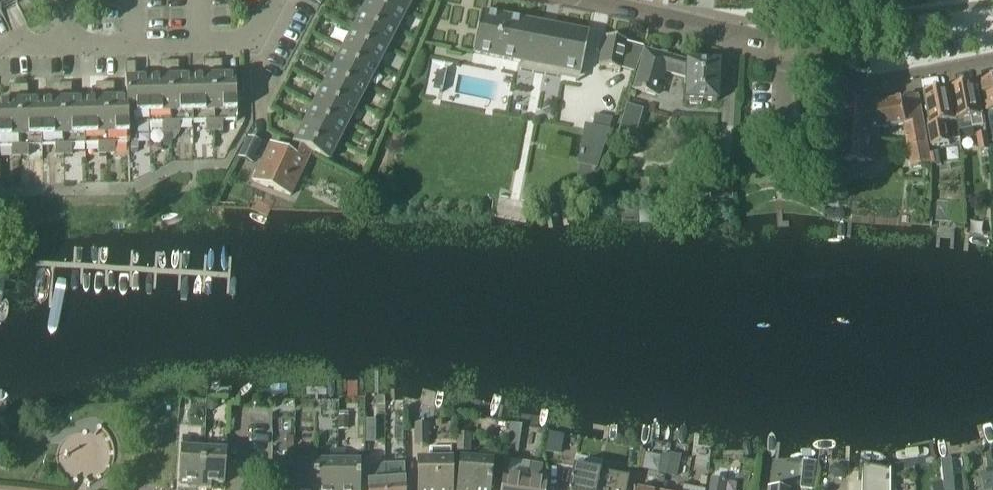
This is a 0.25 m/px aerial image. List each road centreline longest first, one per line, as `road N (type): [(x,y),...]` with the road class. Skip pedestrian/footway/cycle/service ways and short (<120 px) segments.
road 1 (residential): [(576,0),(786,45),(815,54),(841,80),(875,89),(992,63)]
road 2 (residential): [(70,46),(255,42),(275,0)]

